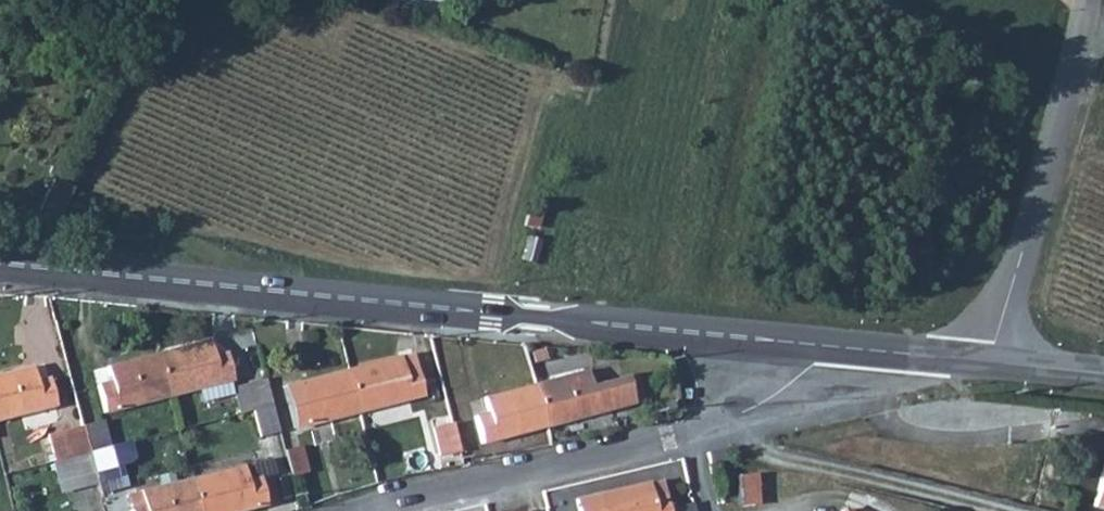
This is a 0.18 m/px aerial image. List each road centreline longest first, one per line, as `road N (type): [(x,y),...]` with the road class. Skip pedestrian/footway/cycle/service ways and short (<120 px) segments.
road 1 (tertiary): [(0,266),(823,345)]
road 2 (residential): [(363,510),(768,412),(818,374),(823,345)]
road 3 (residential): [(1083,0),(990,361)]
road 4 (tertiary): [(823,345),(990,361)]

